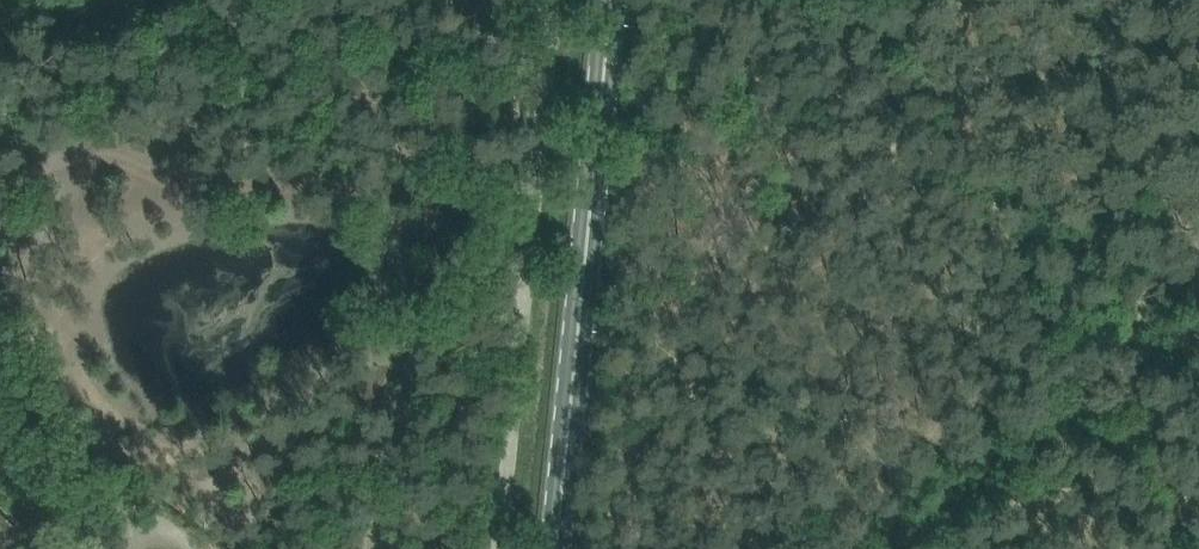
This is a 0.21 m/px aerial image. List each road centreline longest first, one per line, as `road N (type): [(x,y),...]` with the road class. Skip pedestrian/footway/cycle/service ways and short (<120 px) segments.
road 1 (secondary): [(555,548),(612,0)]
road 2 (residential): [(190,548),(98,485),(0,437)]

